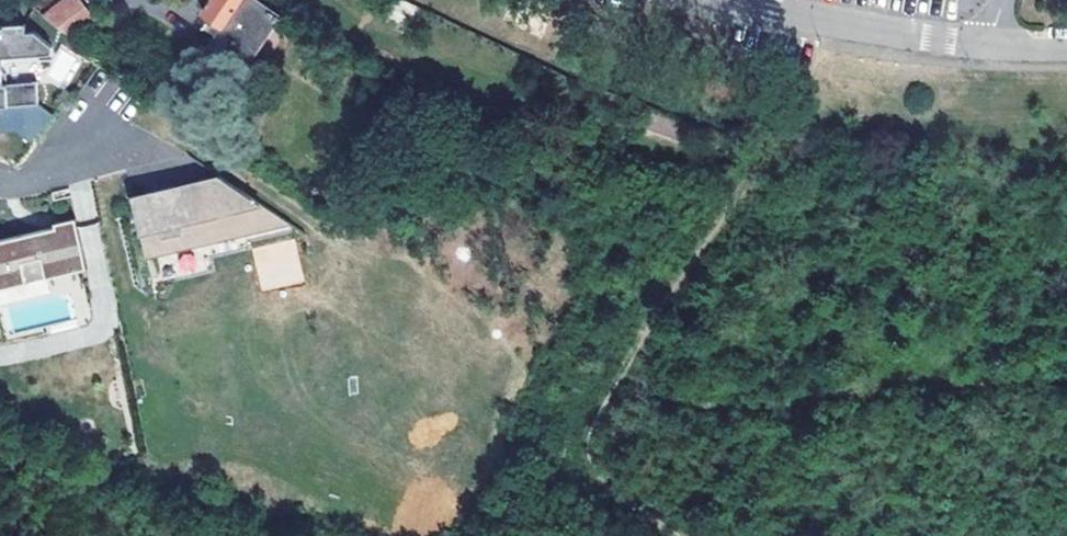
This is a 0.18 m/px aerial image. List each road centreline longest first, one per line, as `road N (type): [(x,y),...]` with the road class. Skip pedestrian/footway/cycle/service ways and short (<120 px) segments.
road 1 (residential): [(993,44),(933,41),(751,0)]

